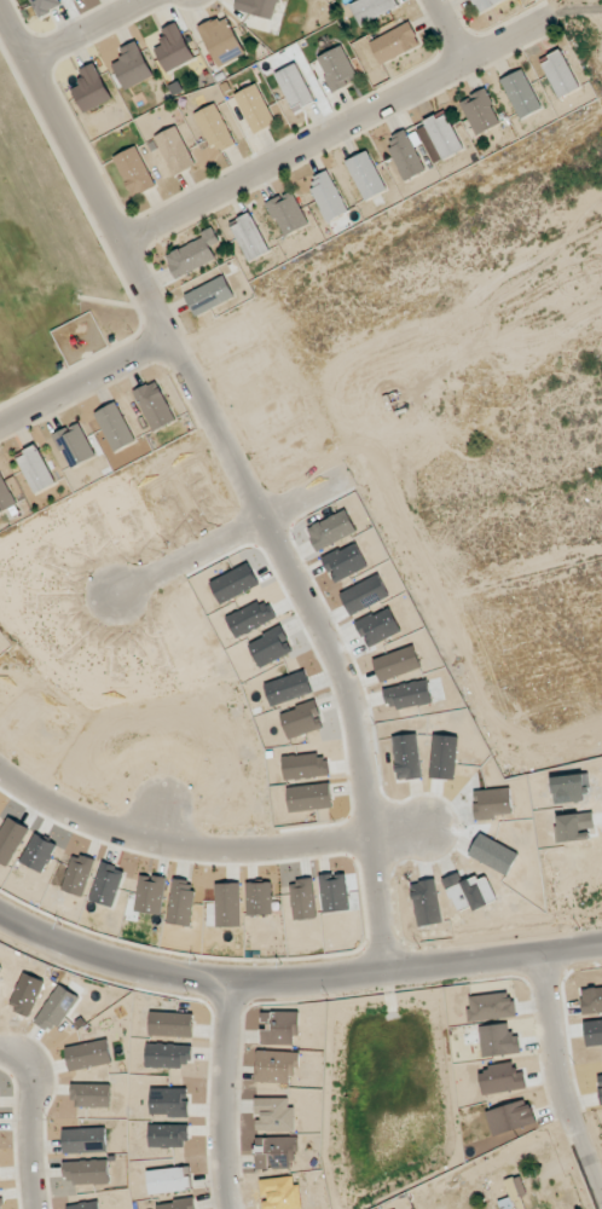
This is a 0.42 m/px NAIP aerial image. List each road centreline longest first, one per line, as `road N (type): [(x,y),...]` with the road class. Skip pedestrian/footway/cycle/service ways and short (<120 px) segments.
road 1 (tertiary): [(0,916),(28,932),(179,976),(390,971),(601,947)]
road 2 (residential): [(265,528),(0,25)]
road 3 (residential): [(550,15),(118,248)]
road 4 (residential): [(265,528),(359,724),(390,971)]
road 5 (residential): [(0,772),(75,821),(144,844),(290,849),(441,827)]
road 6 (residential): [(361,482),(115,602)]
road 7 (residential): [(601,1193),(558,1077),(543,954)]
road 8 (residential): [(228,978),(221,1133),(230,1208)]
road 9 (residential): [(0,427),(167,339)]
road 10 (residential): [(37,1208),(29,1089),(22,1070),(0,1057)]
road 11 (residential): [(153,0),(23,68)]

